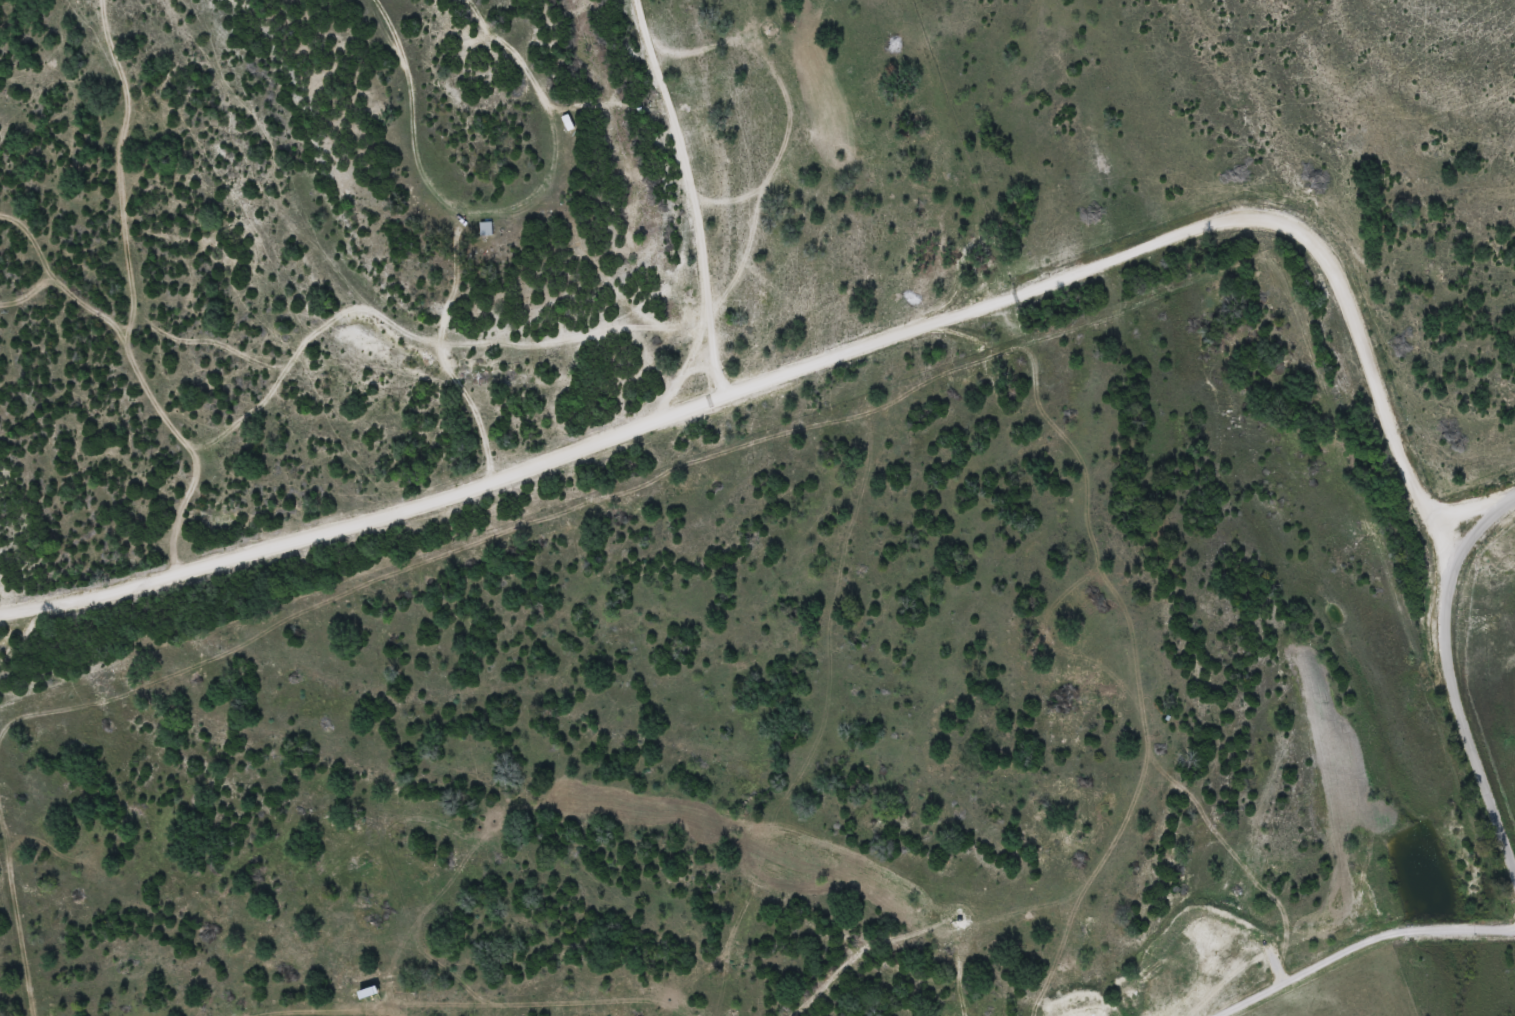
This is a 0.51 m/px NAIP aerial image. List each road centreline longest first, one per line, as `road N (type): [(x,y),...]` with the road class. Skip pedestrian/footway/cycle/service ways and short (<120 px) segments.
road 1 (residential): [(1459,539),(1400,499),(1350,339),(1317,265),(1289,235),(1251,220),(1201,229),(709,399),(669,399),(292,529),(0,586)]
road 2 (residential): [(1514,898),(1453,722),(1436,646),(1459,539),(1514,501)]

